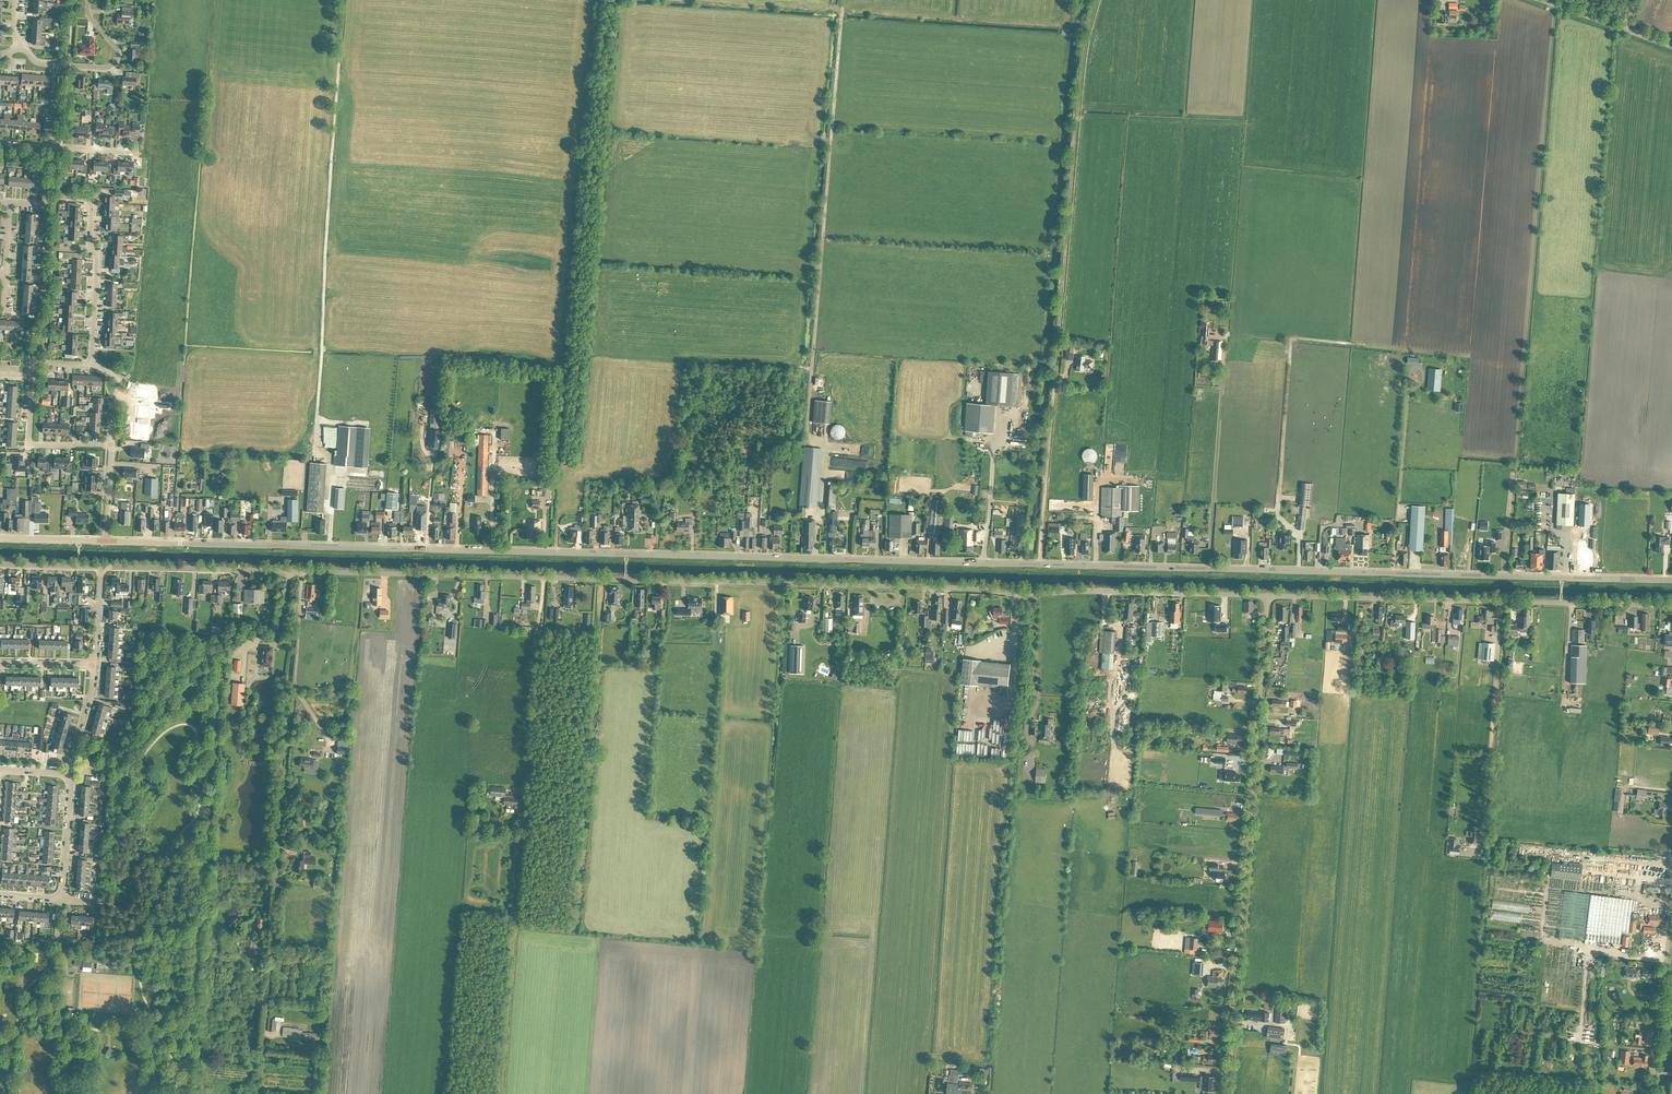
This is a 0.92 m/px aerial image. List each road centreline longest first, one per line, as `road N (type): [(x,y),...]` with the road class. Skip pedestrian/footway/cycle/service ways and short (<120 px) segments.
road 1 (tertiary): [(1671,580),(106,541)]
road 2 (residential): [(1268,596),(102,567)]
road 3 (track): [(1040,564),(1082,69),(1098,0)]
road 4 (unclassified): [(1228,1093),(1268,596)]
road 5 (residential): [(1561,603),(1268,596)]
road 6 (track): [(1394,574),(1408,355)]
road 7 (track): [(523,793),(542,577)]
road 8 (track): [(1486,814),(1502,601)]
road 9 (unclassified): [(1651,1093),(1671,920)]
road 10 (residential): [(91,366),(91,200)]
road 11 (residential): [(112,445),(29,445),(30,377)]
road 12 (unclassified): [(1671,47),(1540,0)]
road 13 (track): [(1035,594),(1038,698),(1027,724)]
road 14 (residential): [(87,0),(90,19),(116,49),(115,63),(57,65)]
road 15 (residential): [(61,899),(70,775)]

